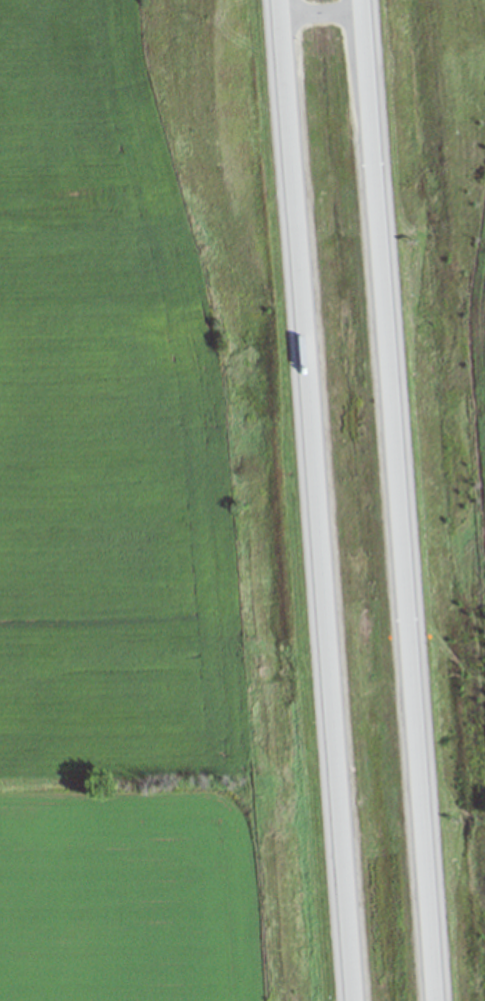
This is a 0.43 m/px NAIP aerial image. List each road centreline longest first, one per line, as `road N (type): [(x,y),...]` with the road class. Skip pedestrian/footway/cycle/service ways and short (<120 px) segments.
road 1 (motorway): [(280,0),(357,1000)]
road 2 (motorway): [(444,1000),(377,0)]

